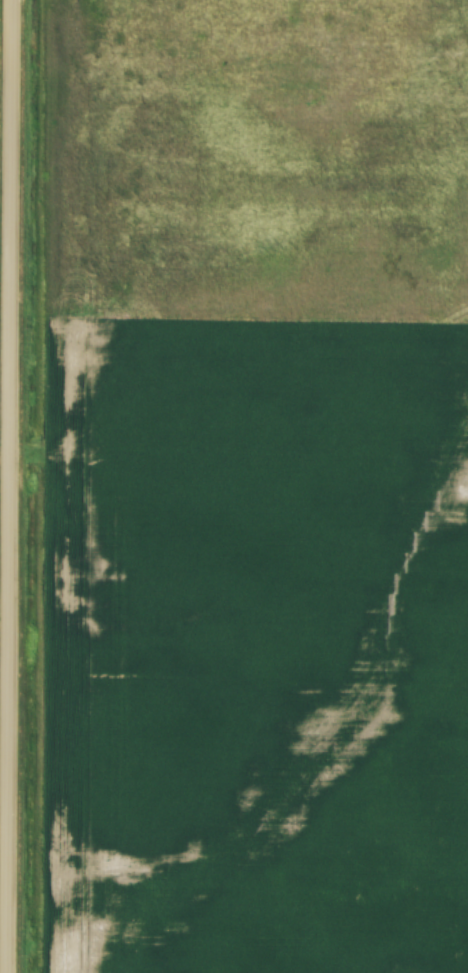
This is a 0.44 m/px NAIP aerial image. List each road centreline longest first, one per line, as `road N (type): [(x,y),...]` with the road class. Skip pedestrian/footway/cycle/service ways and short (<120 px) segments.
road 1 (residential): [(9,972),(13,0)]

